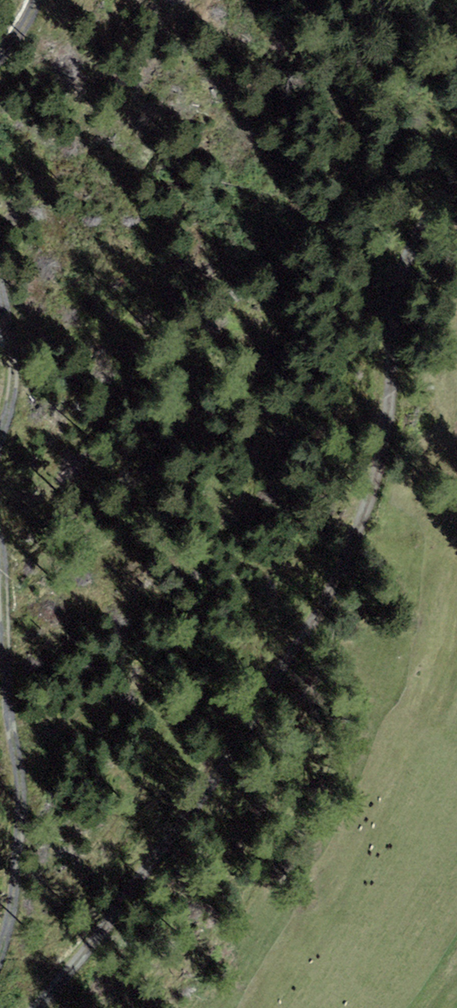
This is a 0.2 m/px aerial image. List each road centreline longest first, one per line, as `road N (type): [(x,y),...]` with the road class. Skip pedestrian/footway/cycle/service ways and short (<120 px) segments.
road 1 (track): [(35,1007),(131,892),(308,630),(352,542),(380,457),(403,271),(456,182)]
road 2 (track): [(0,544),(8,714),(21,799),(0,952)]
road 3 (track): [(0,292),(14,372),(0,440)]

